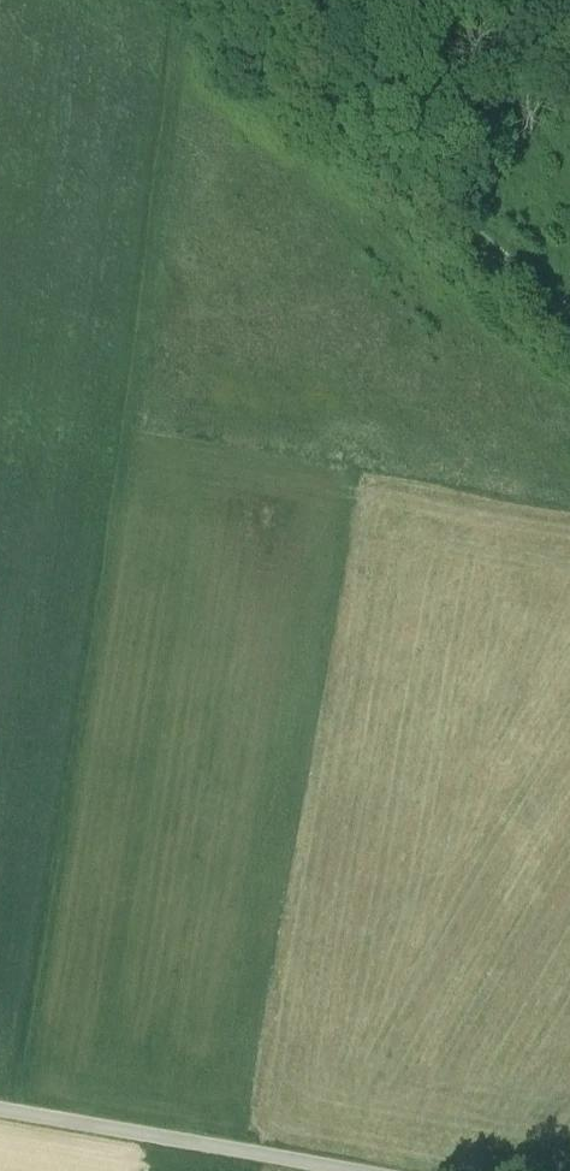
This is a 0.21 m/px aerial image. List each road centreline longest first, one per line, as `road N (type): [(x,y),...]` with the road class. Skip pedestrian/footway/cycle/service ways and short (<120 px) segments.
road 1 (track): [(188,3),(6,1116)]
road 2 (track): [(185,0),(569,322)]
road 3 (unclassified): [(318,1170),(0,1115)]

